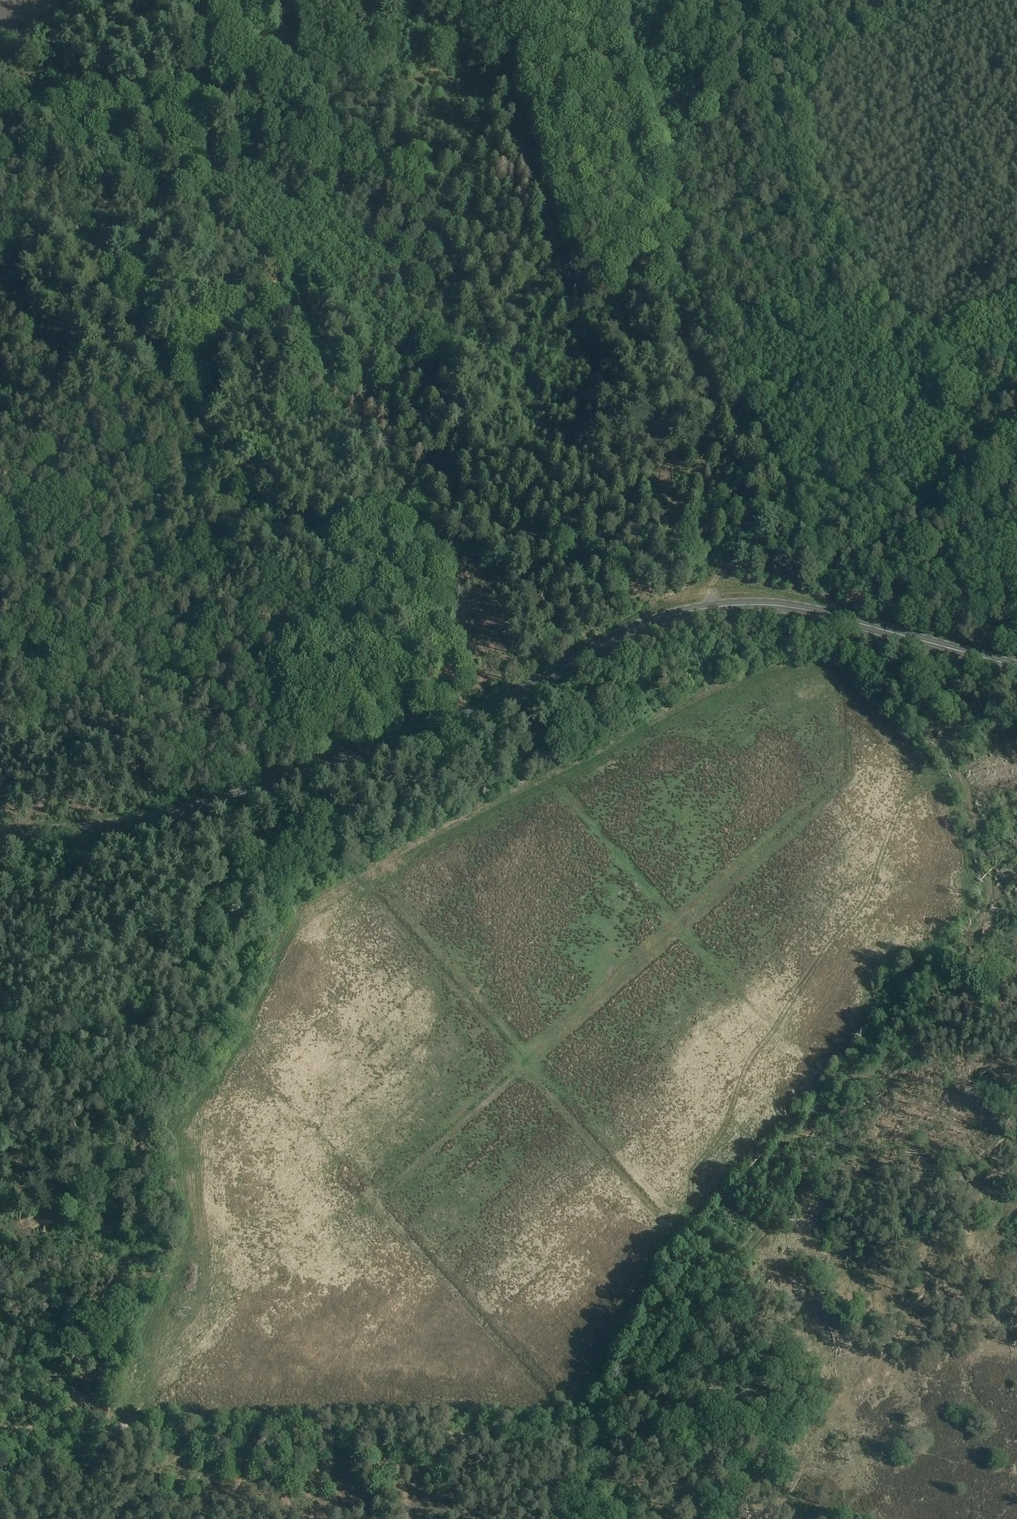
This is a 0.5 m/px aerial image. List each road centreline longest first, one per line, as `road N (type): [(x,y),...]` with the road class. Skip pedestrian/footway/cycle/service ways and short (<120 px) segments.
road 1 (primary): [(1016,667),(803,609),(699,610),(622,635),(489,708),(224,800),(126,824),(0,838)]
road 2 (track): [(618,1518),(599,1435),(592,1432),(89,1433)]
road 3 (track): [(875,646),(962,779),(986,874),(987,922),(1016,973)]
road 4 (track): [(792,498),(786,532),(719,576),(713,607)]

